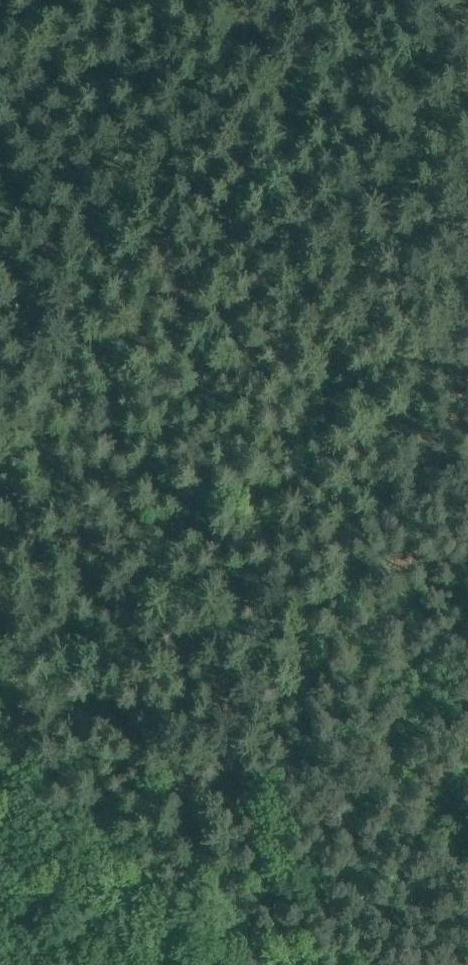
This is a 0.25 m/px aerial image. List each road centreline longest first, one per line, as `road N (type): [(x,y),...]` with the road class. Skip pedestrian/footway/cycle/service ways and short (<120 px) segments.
road 1 (track): [(333,964),(0,789)]

